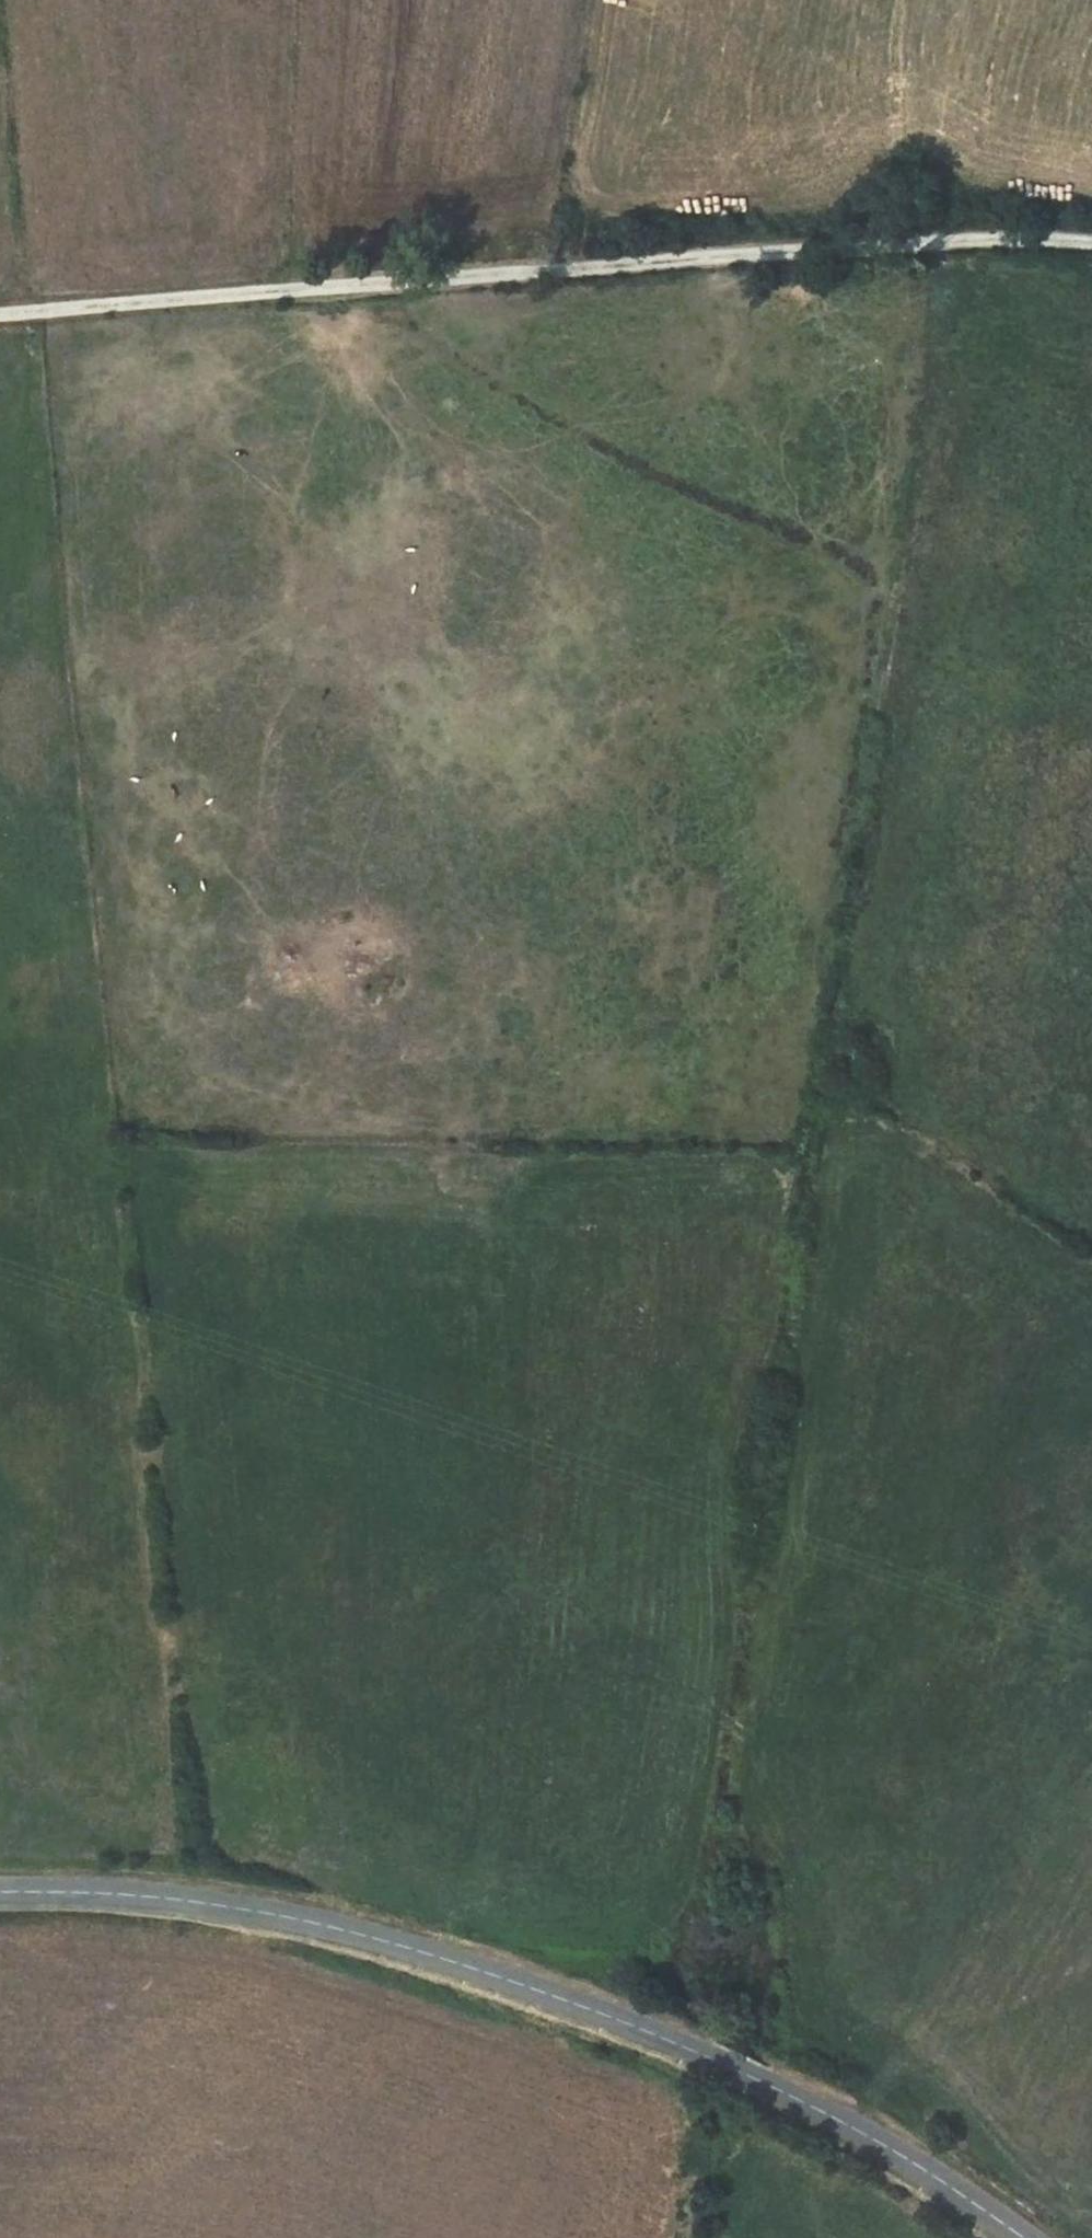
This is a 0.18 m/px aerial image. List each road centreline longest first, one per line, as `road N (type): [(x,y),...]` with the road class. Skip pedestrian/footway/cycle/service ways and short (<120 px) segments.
road 1 (unclassified): [(1091,251),(1000,239),(0,315)]
road 2 (secondary): [(1006,2237),(899,2164),(577,2006),(385,1938),(253,1913),(0,1890)]

